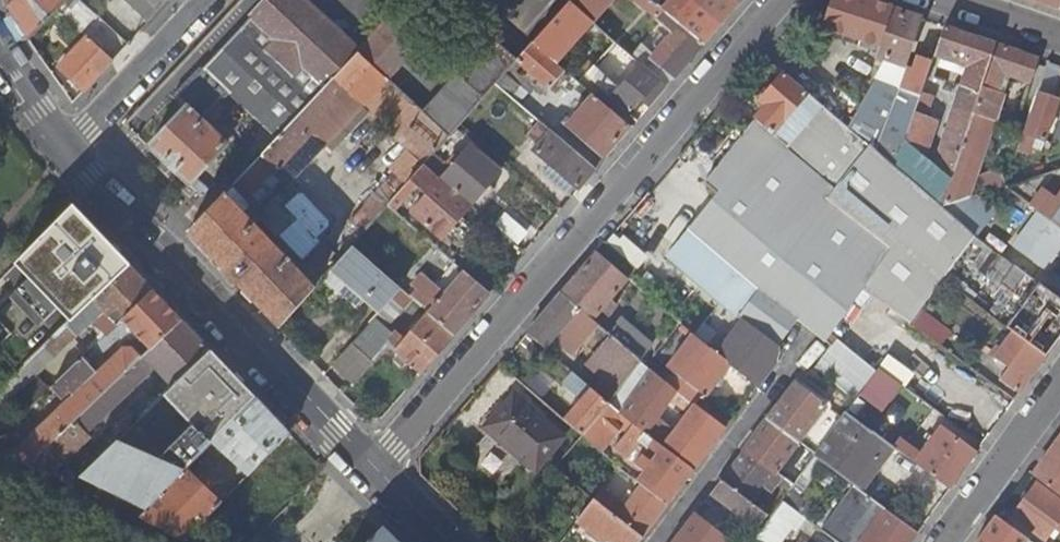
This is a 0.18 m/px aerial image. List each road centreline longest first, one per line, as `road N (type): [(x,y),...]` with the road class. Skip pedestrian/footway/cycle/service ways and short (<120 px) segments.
road 1 (residential): [(779,0),(372,469)]
road 2 (secondary): [(68,163),(372,469)]
road 3 (residential): [(660,541),(802,354)]
road 4 (residential): [(216,0),(68,163)]
road 5 (residential): [(1059,370),(936,541)]
road 6 (secondary): [(0,62),(68,163)]

